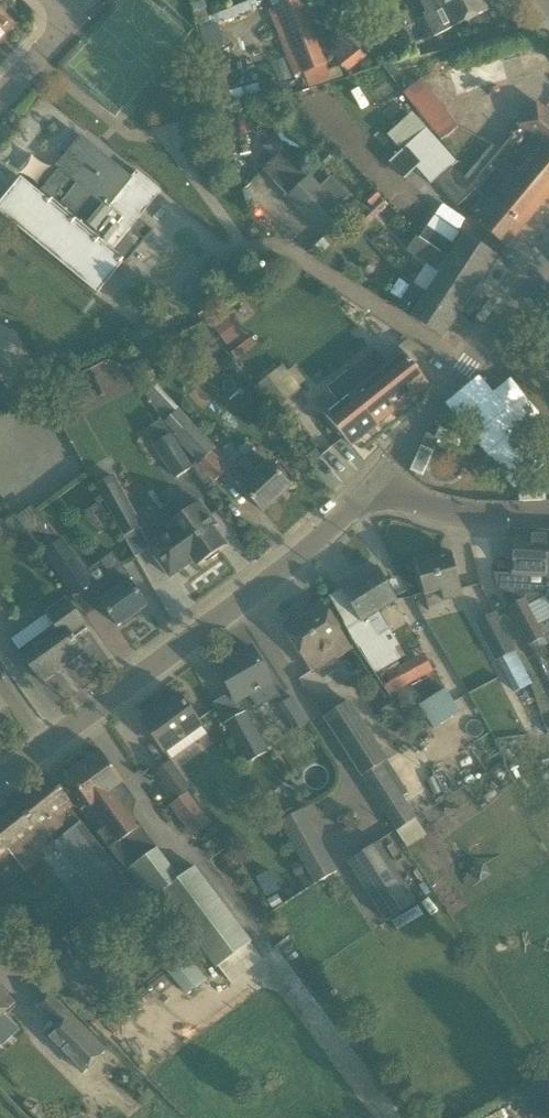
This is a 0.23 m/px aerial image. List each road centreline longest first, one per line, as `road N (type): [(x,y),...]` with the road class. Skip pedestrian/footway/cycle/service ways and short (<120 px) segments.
road 1 (unclassified): [(0,779),(218,620),(379,483)]
road 2 (unclassified): [(379,483),(548,257)]
road 3 (unclassified): [(379,483),(454,513),(548,513)]
road 4 (residential): [(0,97),(70,19),(50,0)]

